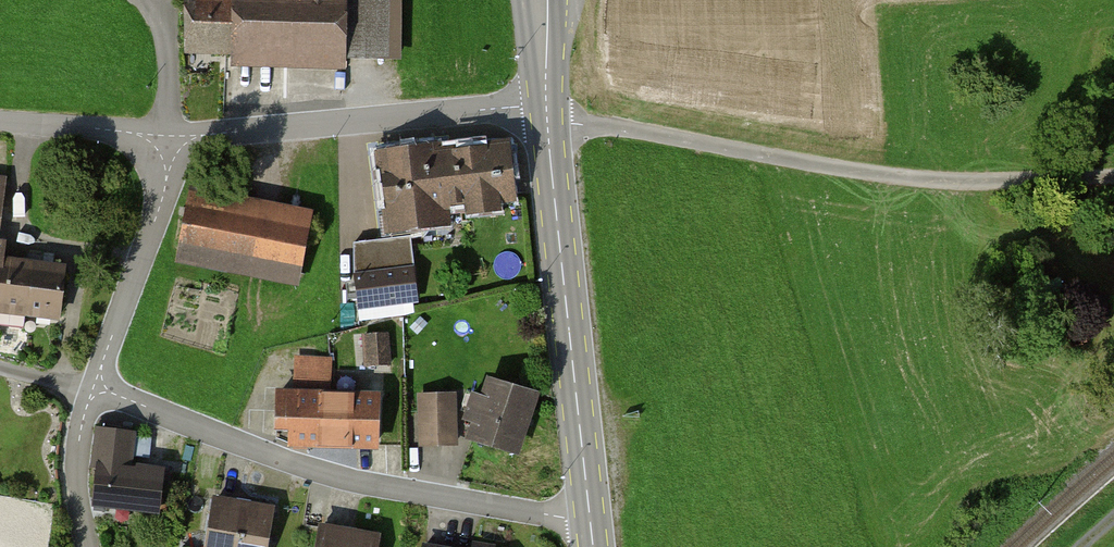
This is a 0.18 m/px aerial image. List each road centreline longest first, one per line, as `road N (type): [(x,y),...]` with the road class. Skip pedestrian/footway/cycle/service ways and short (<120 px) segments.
road 1 (track): [(1113,174),(959,185),(546,114)]
road 2 (residential): [(590,516),(443,499),(298,467),(99,387)]
road 3 (secondary): [(590,516),(546,114)]
road 4 (unclassified): [(169,146),(211,135),(521,106),(546,114)]
road 5 (residential): [(169,146),(163,197),(99,387)]
road 6 (unclassified): [(0,123),(129,132),(169,146)]
road 7 (residential): [(99,387),(80,440),(89,546)]

